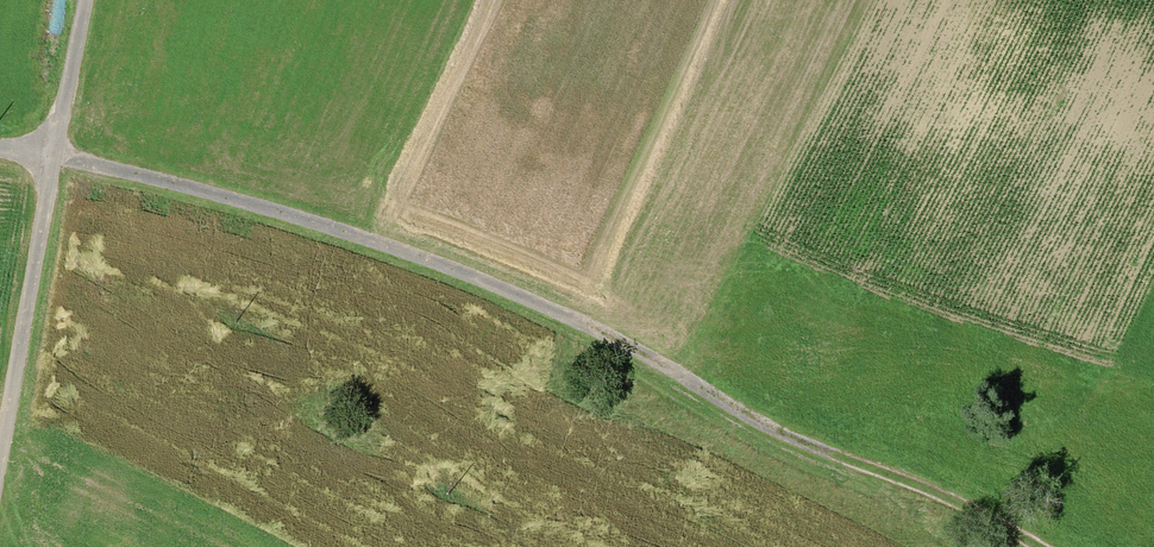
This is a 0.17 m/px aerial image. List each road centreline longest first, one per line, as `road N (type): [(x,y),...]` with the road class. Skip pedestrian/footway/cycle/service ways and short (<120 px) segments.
road 1 (track): [(0,478),(50,156),(208,192),(453,269),(843,459)]
road 2 (unclassified): [(0,148),(50,156),(87,0)]
road 3 (track): [(1033,546),(949,500),(843,459)]

